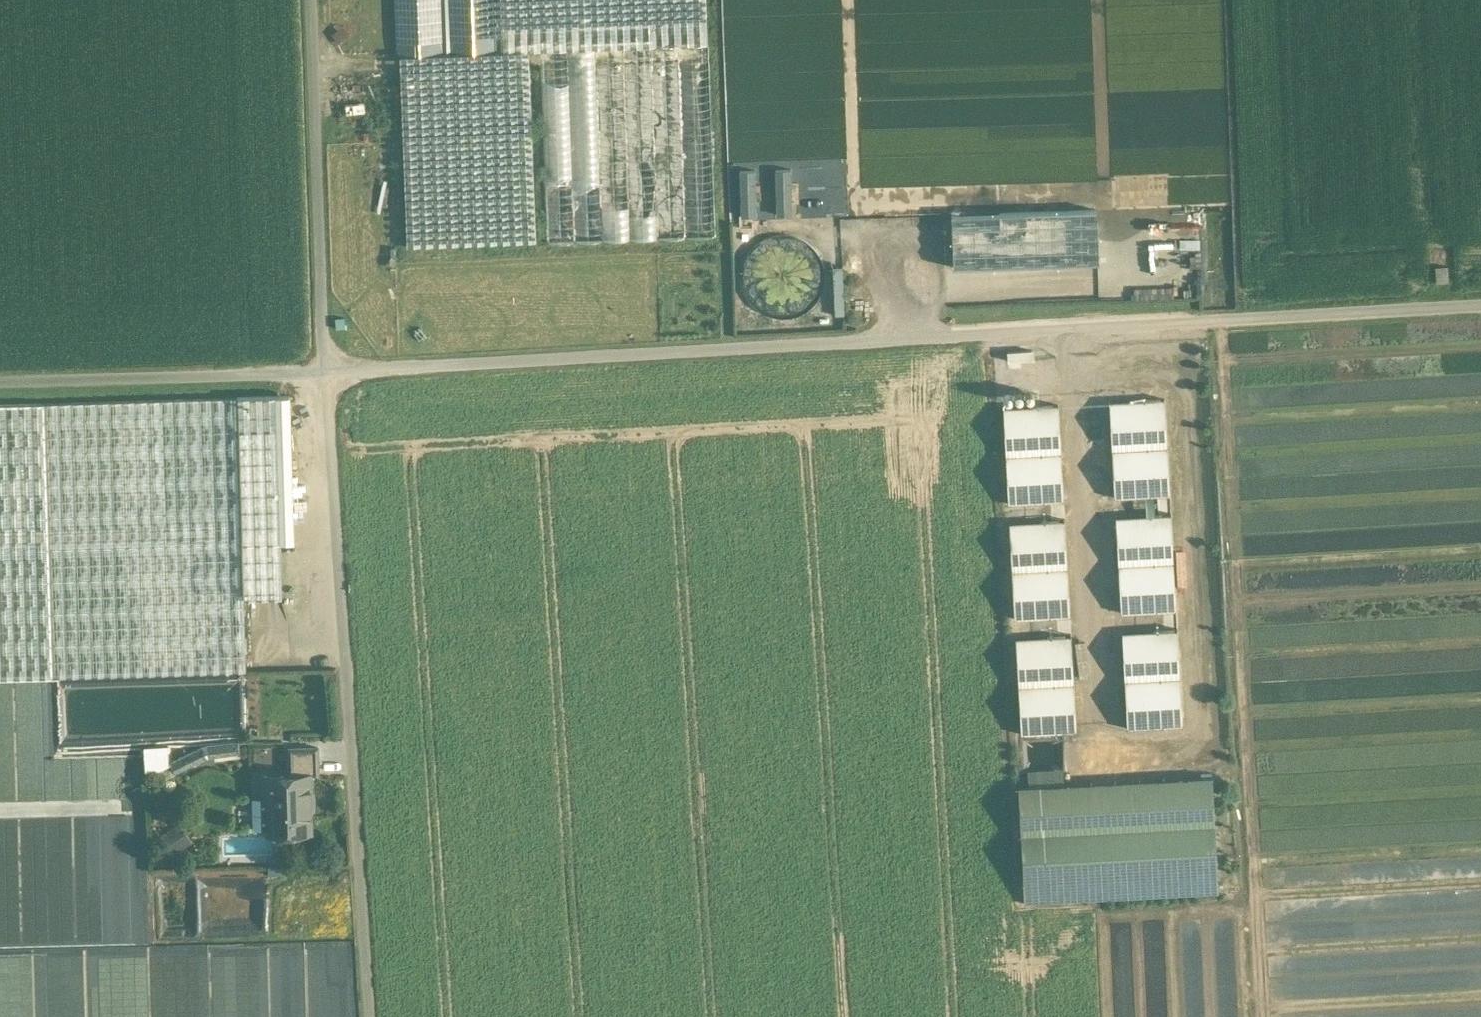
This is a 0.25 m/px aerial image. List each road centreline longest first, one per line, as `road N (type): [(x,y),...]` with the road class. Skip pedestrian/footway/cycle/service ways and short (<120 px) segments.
road 1 (unclassified): [(1480,306),(324,373)]
road 2 (unclassified): [(324,373),(369,1016)]
road 3 (unclassified): [(311,0),(324,373)]
road 4 (unclassified): [(324,373),(0,383)]
road 5 (track): [(128,805),(0,809)]

